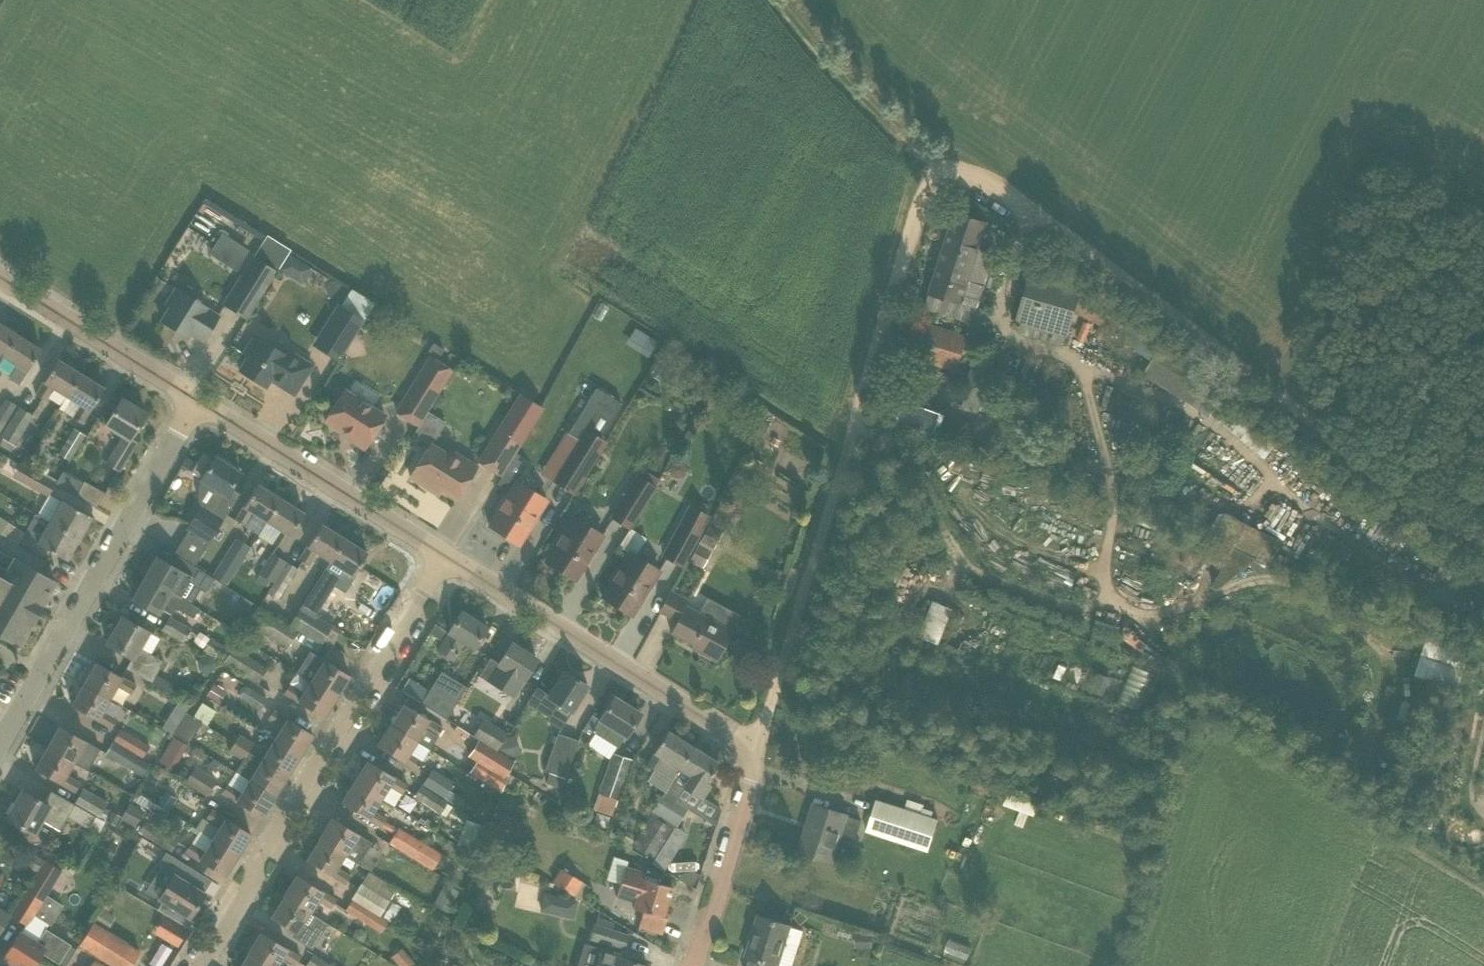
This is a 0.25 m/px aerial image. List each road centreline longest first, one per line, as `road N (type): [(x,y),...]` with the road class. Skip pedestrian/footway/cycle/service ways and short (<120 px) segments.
road 1 (track): [(1483,543),(979,178),(940,180)]
road 2 (track): [(940,180),(922,199),(755,749)]
road 3 (residential): [(686,965),(755,749),(441,550)]
road 4 (residential): [(185,965),(441,550)]
road 5 (residential): [(0,729),(192,396)]
road 6 (residential): [(441,550),(192,396)]
road 7 (track): [(940,180),(829,69),(777,0)]
road 8 (residential): [(192,396),(0,274)]

